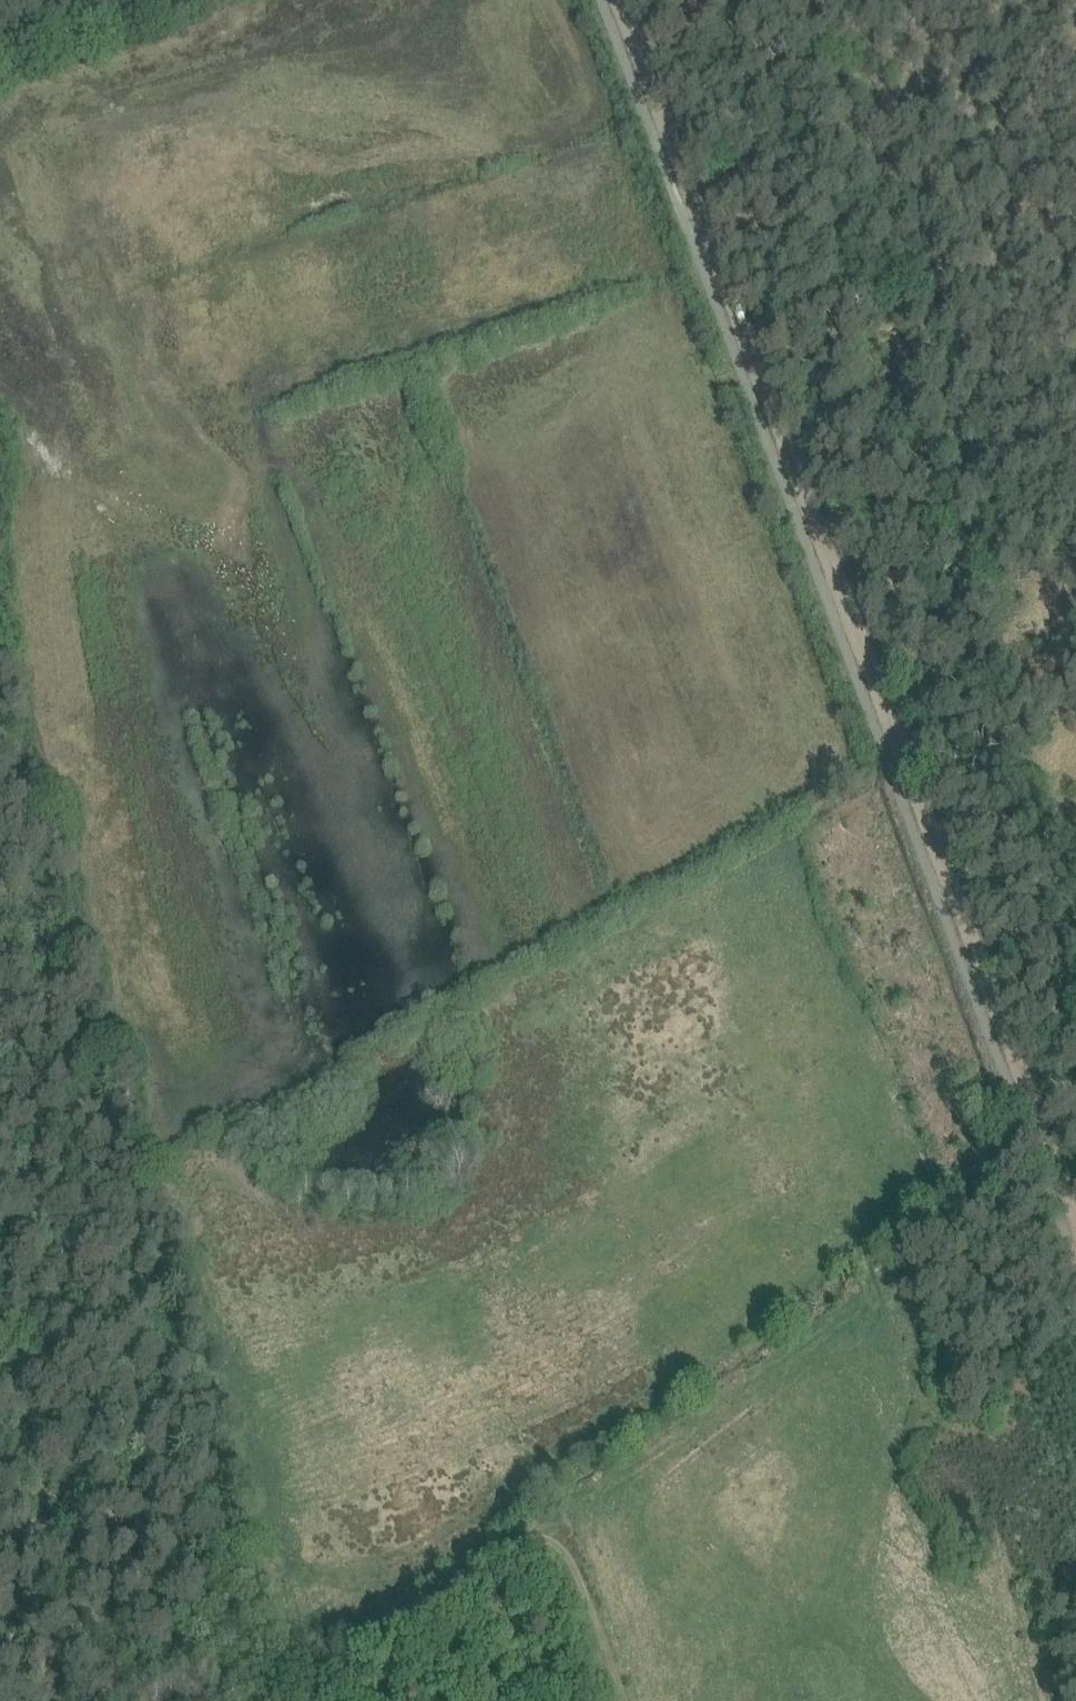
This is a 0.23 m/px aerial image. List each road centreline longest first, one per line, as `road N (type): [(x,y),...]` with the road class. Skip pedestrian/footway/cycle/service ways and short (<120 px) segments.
road 1 (track): [(1075,1214),(620,0)]
road 2 (track): [(0,59),(166,0)]

